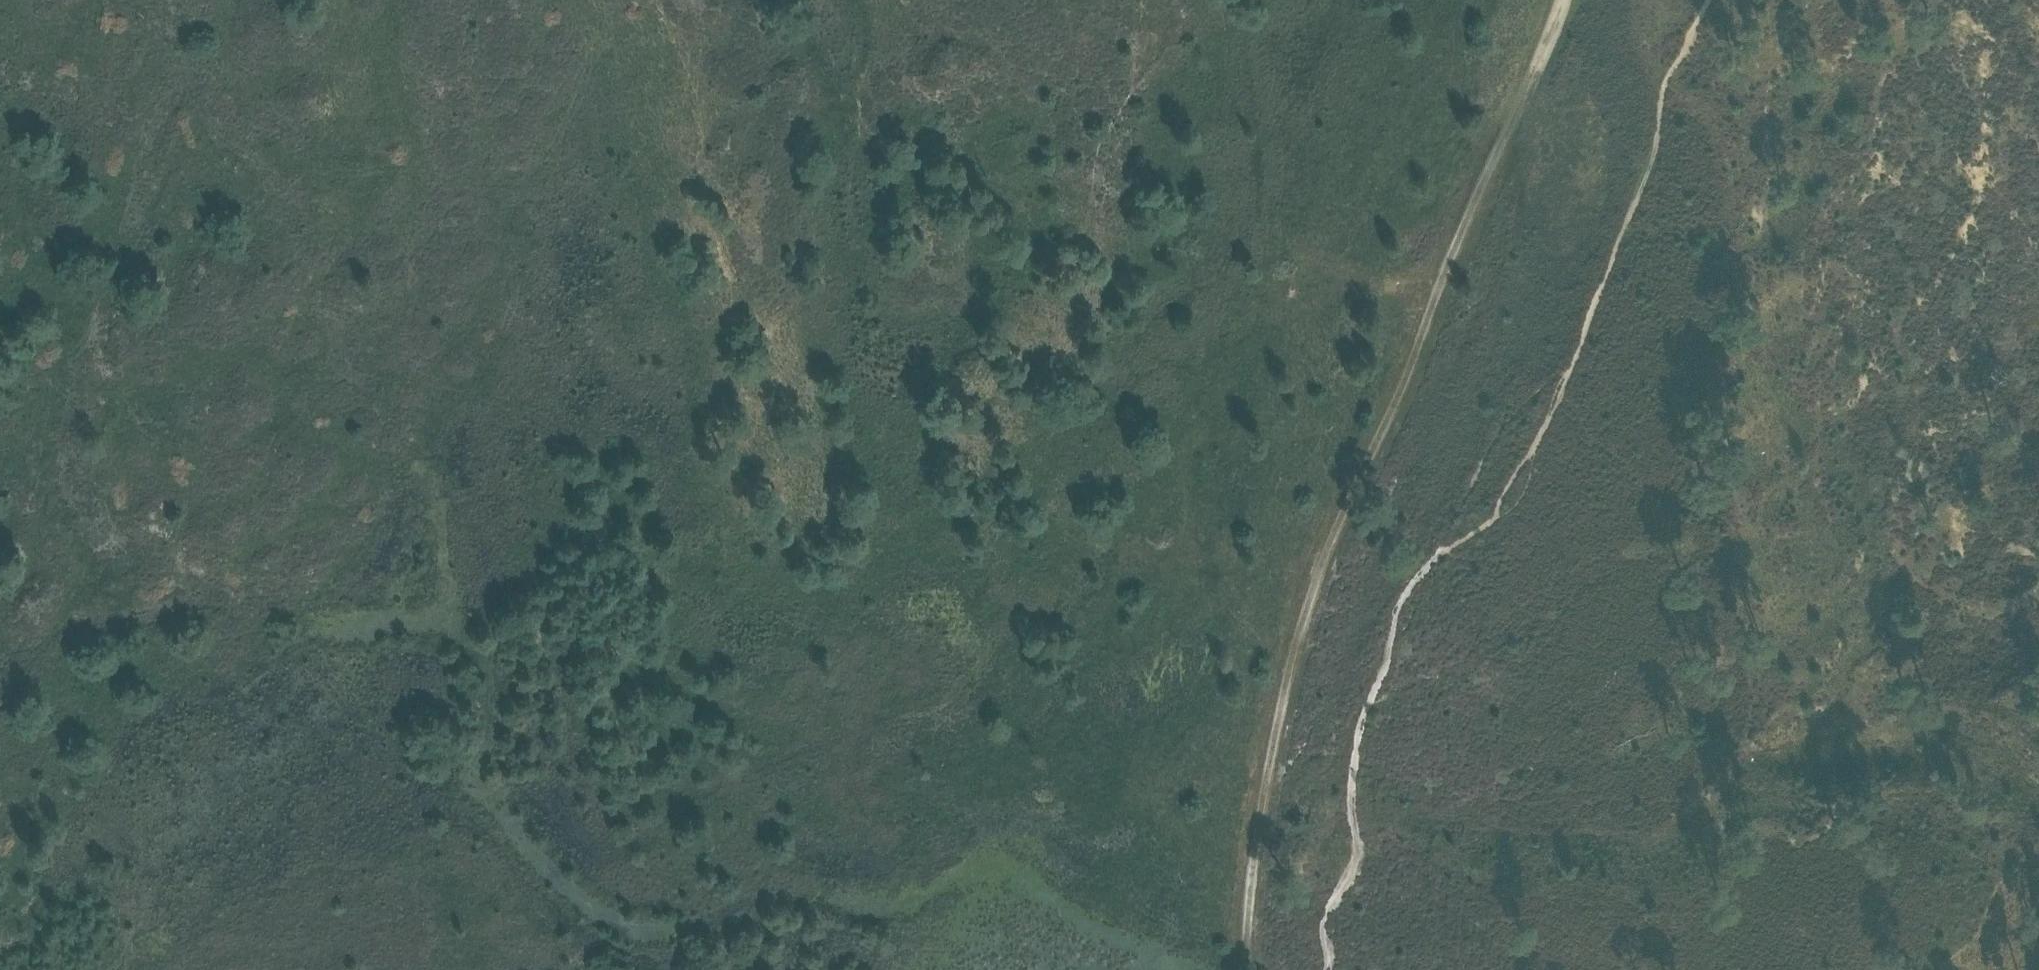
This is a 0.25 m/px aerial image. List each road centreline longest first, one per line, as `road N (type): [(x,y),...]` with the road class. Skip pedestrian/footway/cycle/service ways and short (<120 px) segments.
road 1 (track): [(1252,969),(1273,759),(1314,593),(1470,224),(1553,0)]

